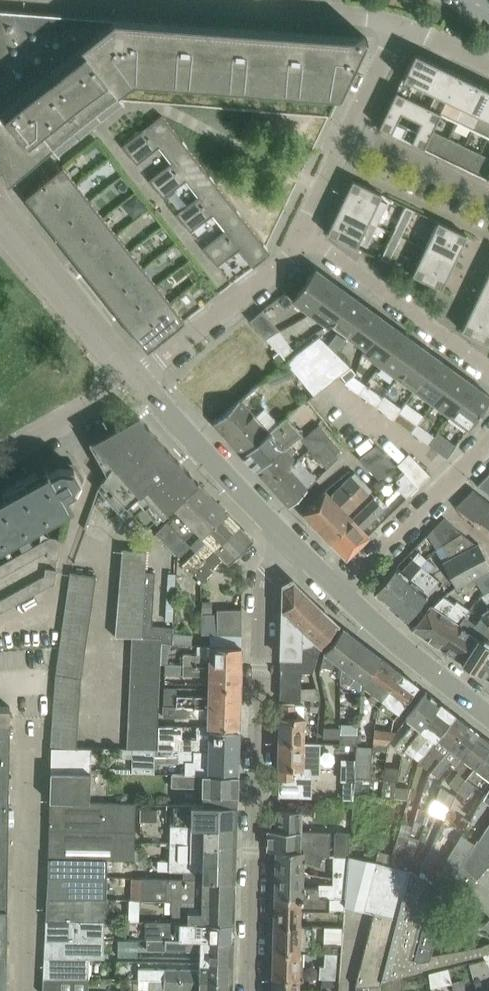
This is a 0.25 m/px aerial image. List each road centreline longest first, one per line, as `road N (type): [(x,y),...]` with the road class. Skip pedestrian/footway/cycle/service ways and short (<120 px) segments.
road 1 (residential): [(250,990),(264,584),(291,544)]
road 2 (unclassified): [(131,0),(366,15),(400,25)]
road 3 (residential): [(305,233),(488,369)]
road 4 (residential): [(291,544),(138,380)]
road 5 (residential): [(138,380),(289,259),(305,233)]
road 6 (residential): [(138,380),(0,212)]
road 7 (residential): [(337,587),(488,446)]
road 8 (residential): [(488,713),(337,587)]
road 9 (residential): [(0,460),(138,380)]
road 10 (residential): [(353,129),(488,195)]

